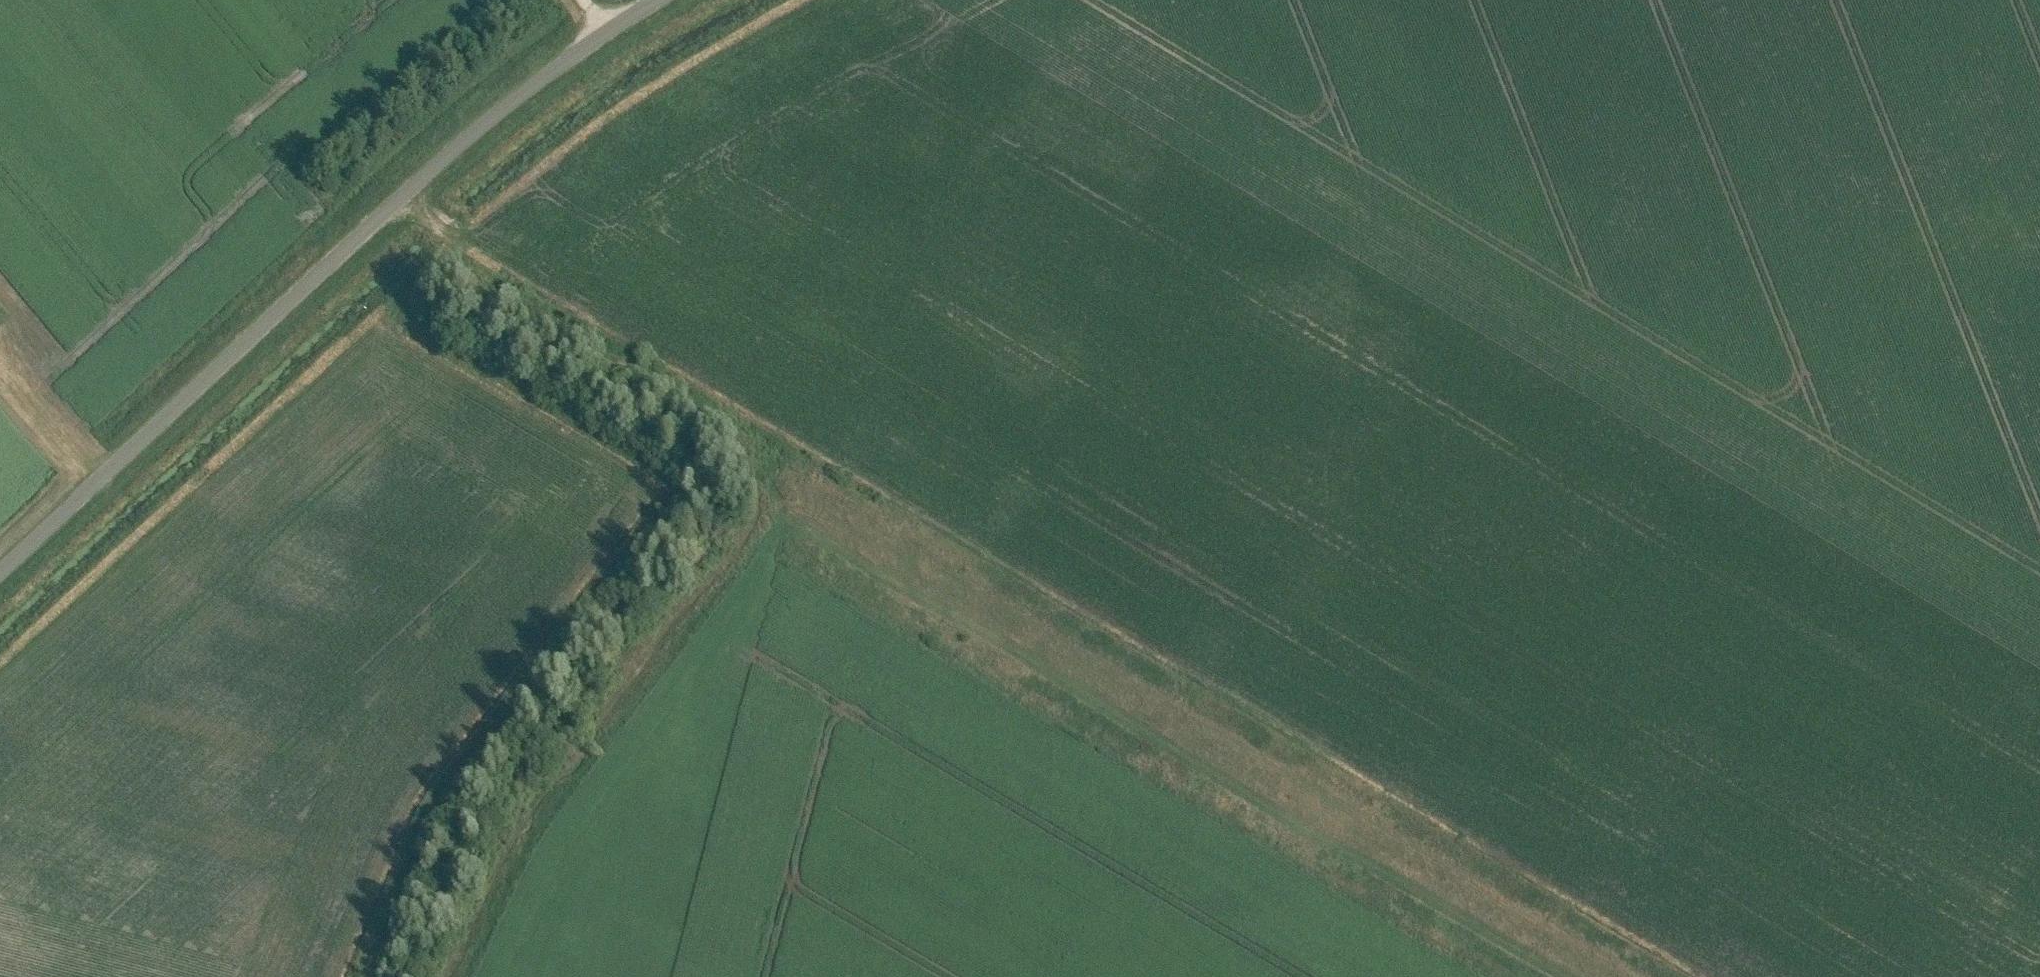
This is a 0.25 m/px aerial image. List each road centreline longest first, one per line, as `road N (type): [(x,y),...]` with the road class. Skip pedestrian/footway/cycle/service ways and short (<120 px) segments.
road 1 (unclassified): [(0,572),(407,190),(563,62),(659,0)]

